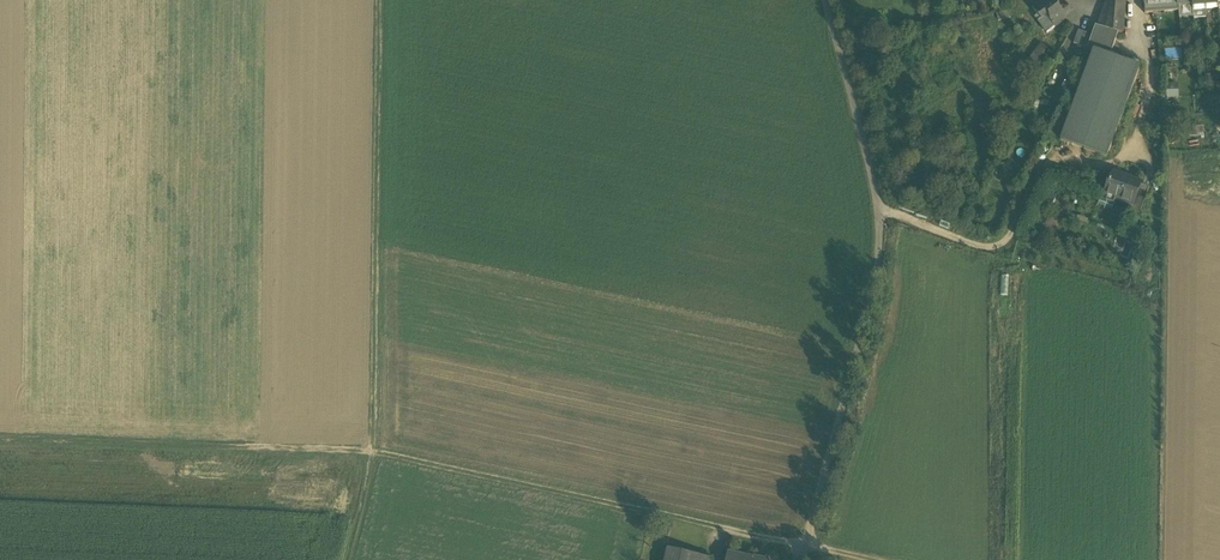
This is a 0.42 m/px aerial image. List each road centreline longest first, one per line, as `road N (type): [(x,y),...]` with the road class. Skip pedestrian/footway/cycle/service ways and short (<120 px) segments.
road 1 (track): [(0,442),(372,452),(720,523)]
road 2 (unclassified): [(824,0),(881,210),(873,305),(801,559)]
road 3 (track): [(345,559),(372,452),(378,0)]
road 4 (track): [(881,210),(981,246),(1001,243),(1041,169)]
road 5 (track): [(885,559),(720,523)]

